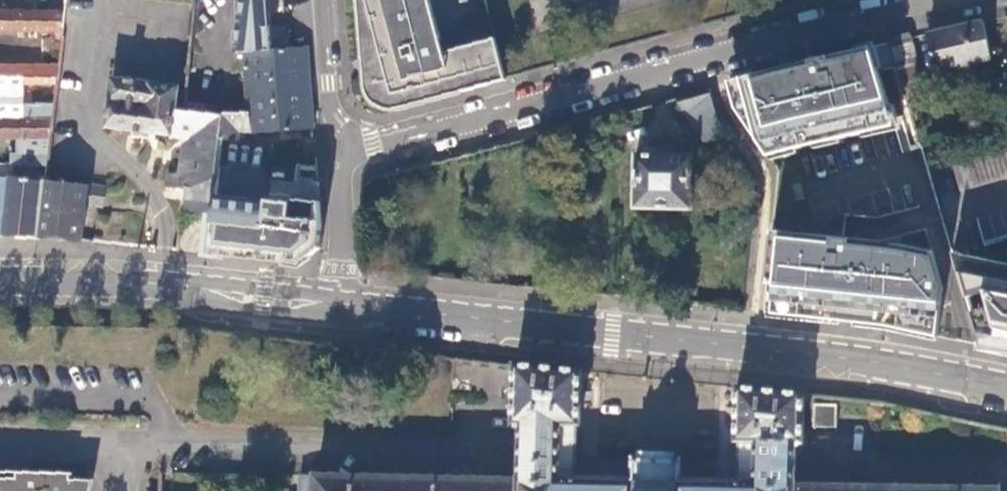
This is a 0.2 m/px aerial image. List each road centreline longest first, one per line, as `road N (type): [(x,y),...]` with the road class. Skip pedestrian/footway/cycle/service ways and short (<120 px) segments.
road 1 (secondary): [(338,301),(835,356),(1006,385)]
road 2 (residential): [(343,148),(939,0)]
road 3 (secondary): [(0,278),(144,281),(338,301)]
road 4 (residential): [(338,301),(343,148)]
road 5 (residential): [(321,0),(326,82),(343,148)]

